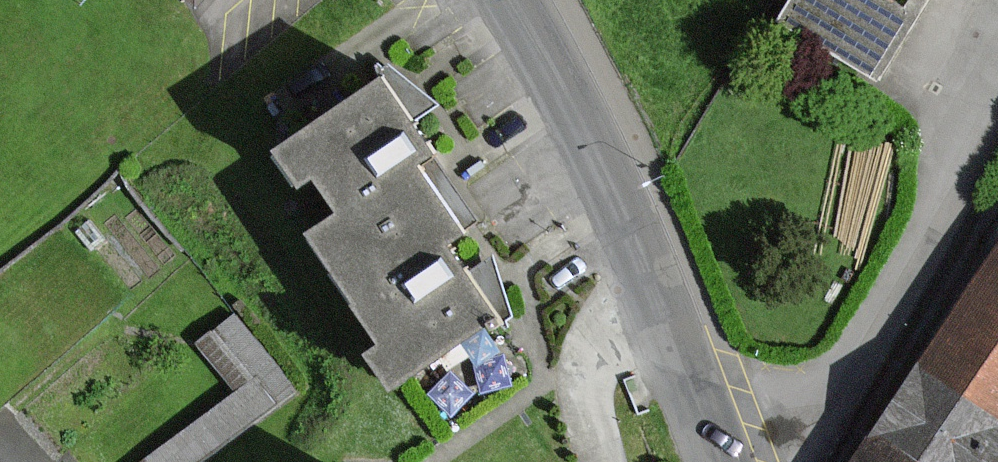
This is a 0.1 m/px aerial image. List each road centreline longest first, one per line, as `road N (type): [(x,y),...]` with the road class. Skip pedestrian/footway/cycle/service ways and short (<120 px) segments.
road 1 (tertiary): [(715,444),(626,209),(520,0)]
road 2 (residential): [(715,444),(767,428),(822,387),(997,110)]

